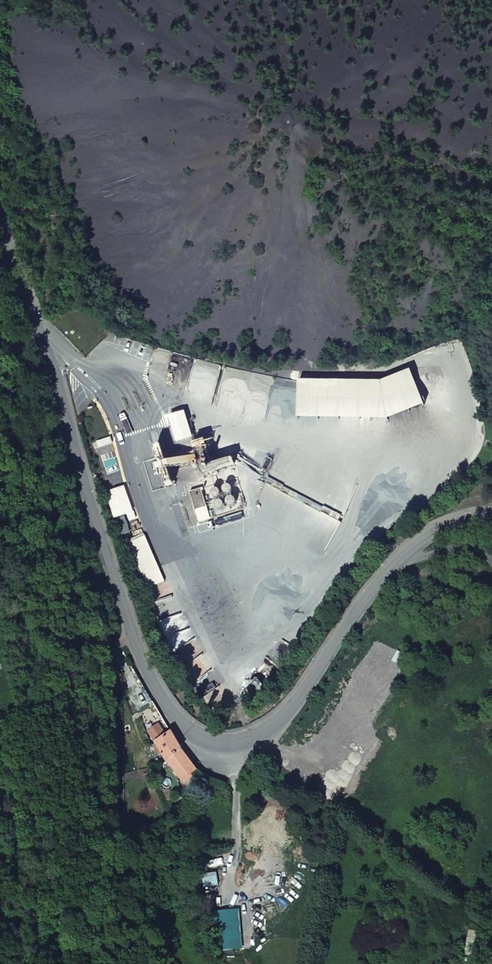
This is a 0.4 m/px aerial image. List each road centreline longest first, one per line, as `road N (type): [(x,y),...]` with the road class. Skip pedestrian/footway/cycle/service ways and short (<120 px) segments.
road 1 (tertiary): [(0,217),(47,336),(148,665),(177,717),(219,746),(260,741),(295,711),(363,604),(406,557)]
road 2 (track): [(158,963),(117,818),(120,582)]

